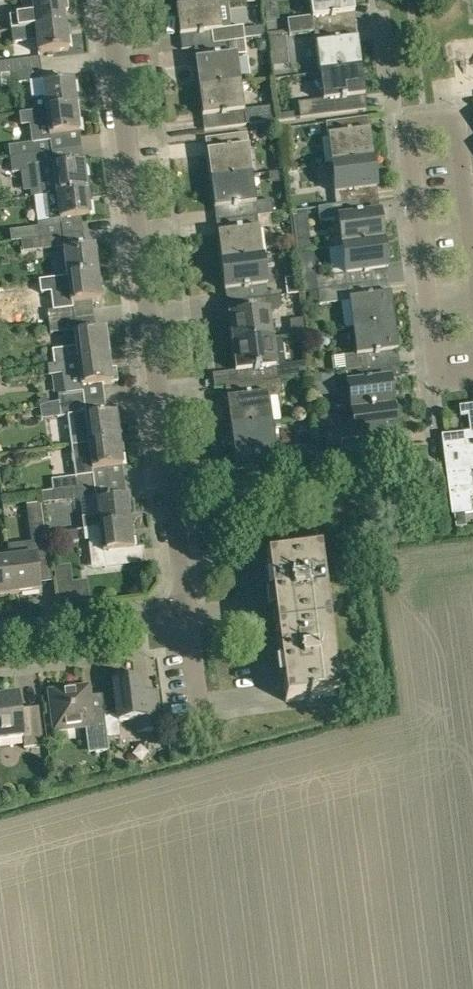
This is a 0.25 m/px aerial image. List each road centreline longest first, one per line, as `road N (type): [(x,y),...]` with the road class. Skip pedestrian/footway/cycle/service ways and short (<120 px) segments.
road 1 (residential): [(186,617),(108,0)]
road 2 (residential): [(440,380),(407,130),(461,123),(472,216)]
road 3 (residential): [(0,640),(186,617)]

